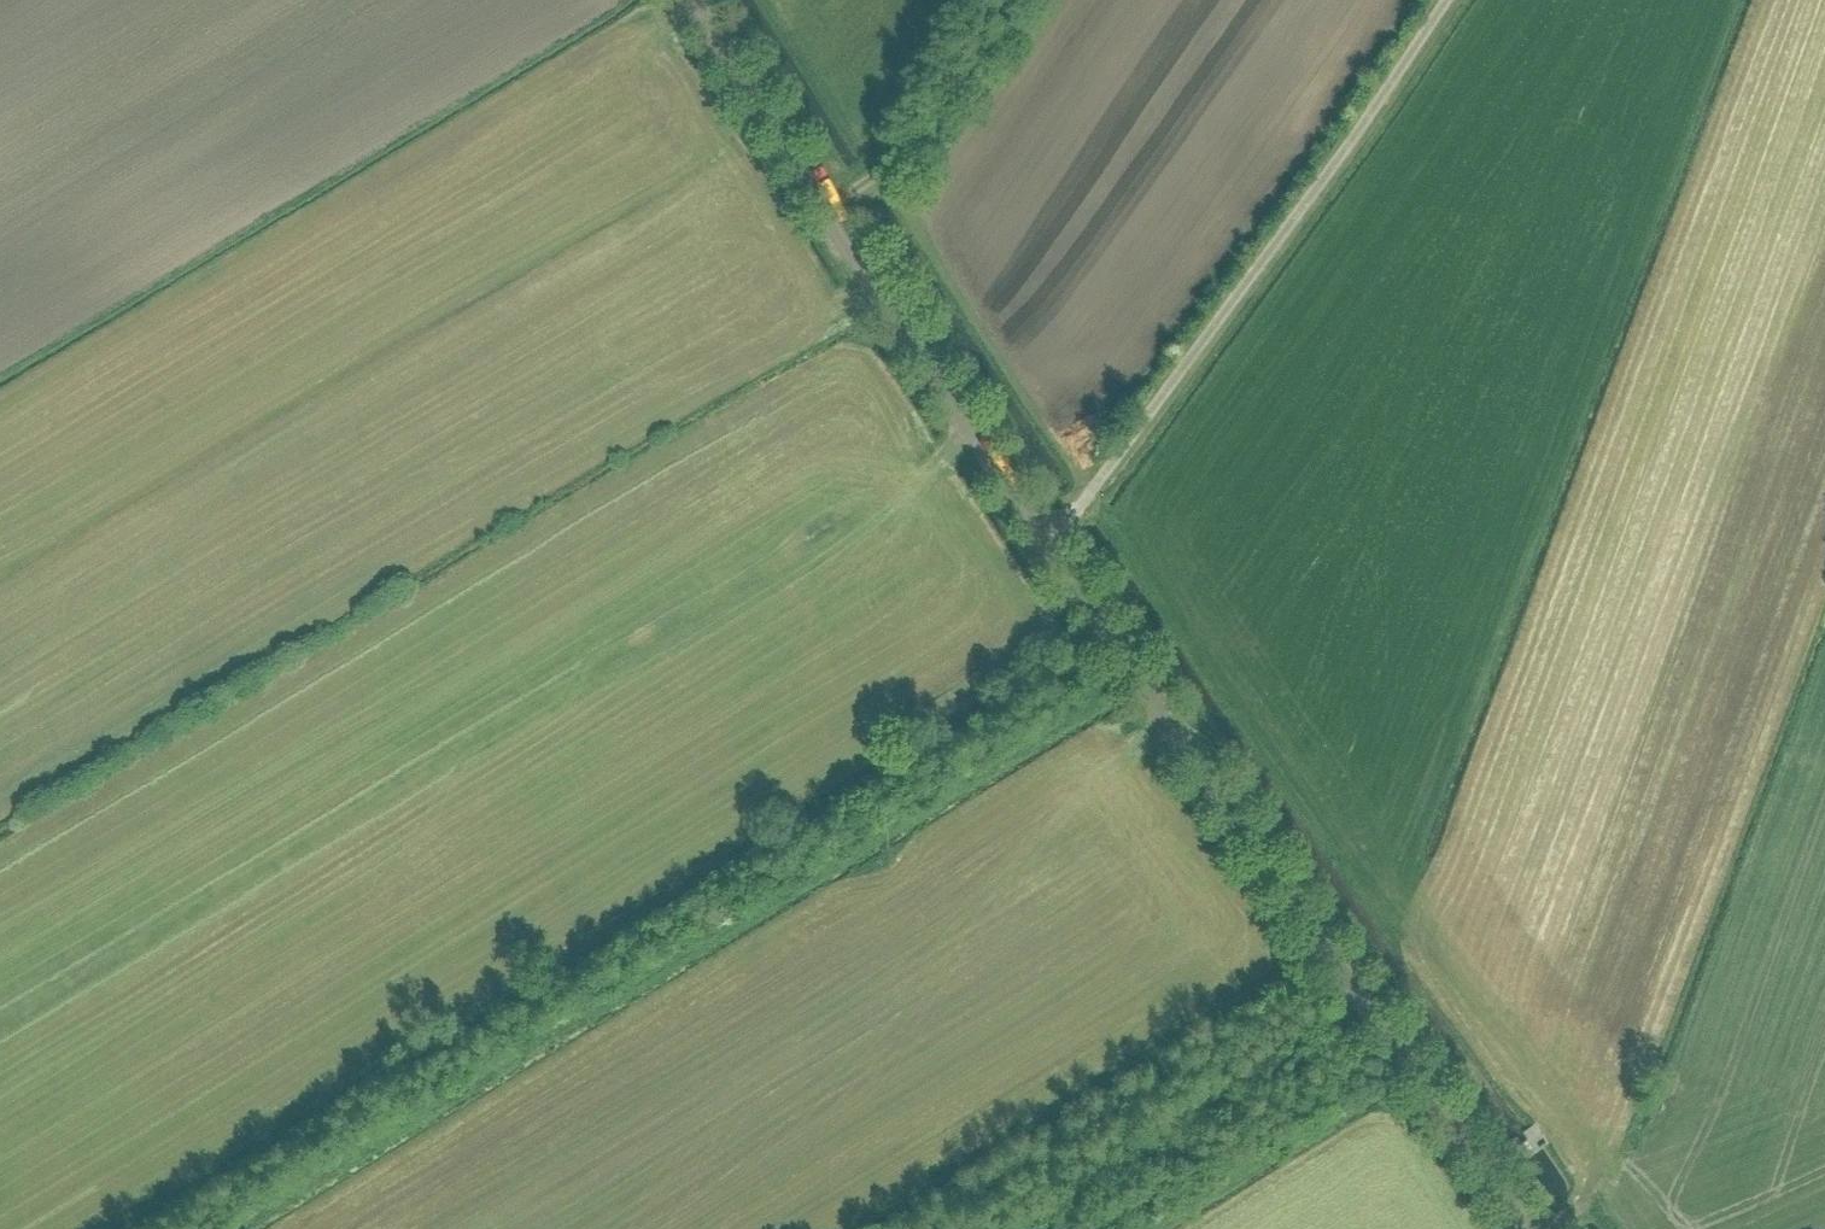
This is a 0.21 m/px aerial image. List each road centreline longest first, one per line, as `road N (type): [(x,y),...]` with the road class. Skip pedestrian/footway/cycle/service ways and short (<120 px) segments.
road 1 (unclassified): [(1530,1228),(1078,593),(691,0)]

